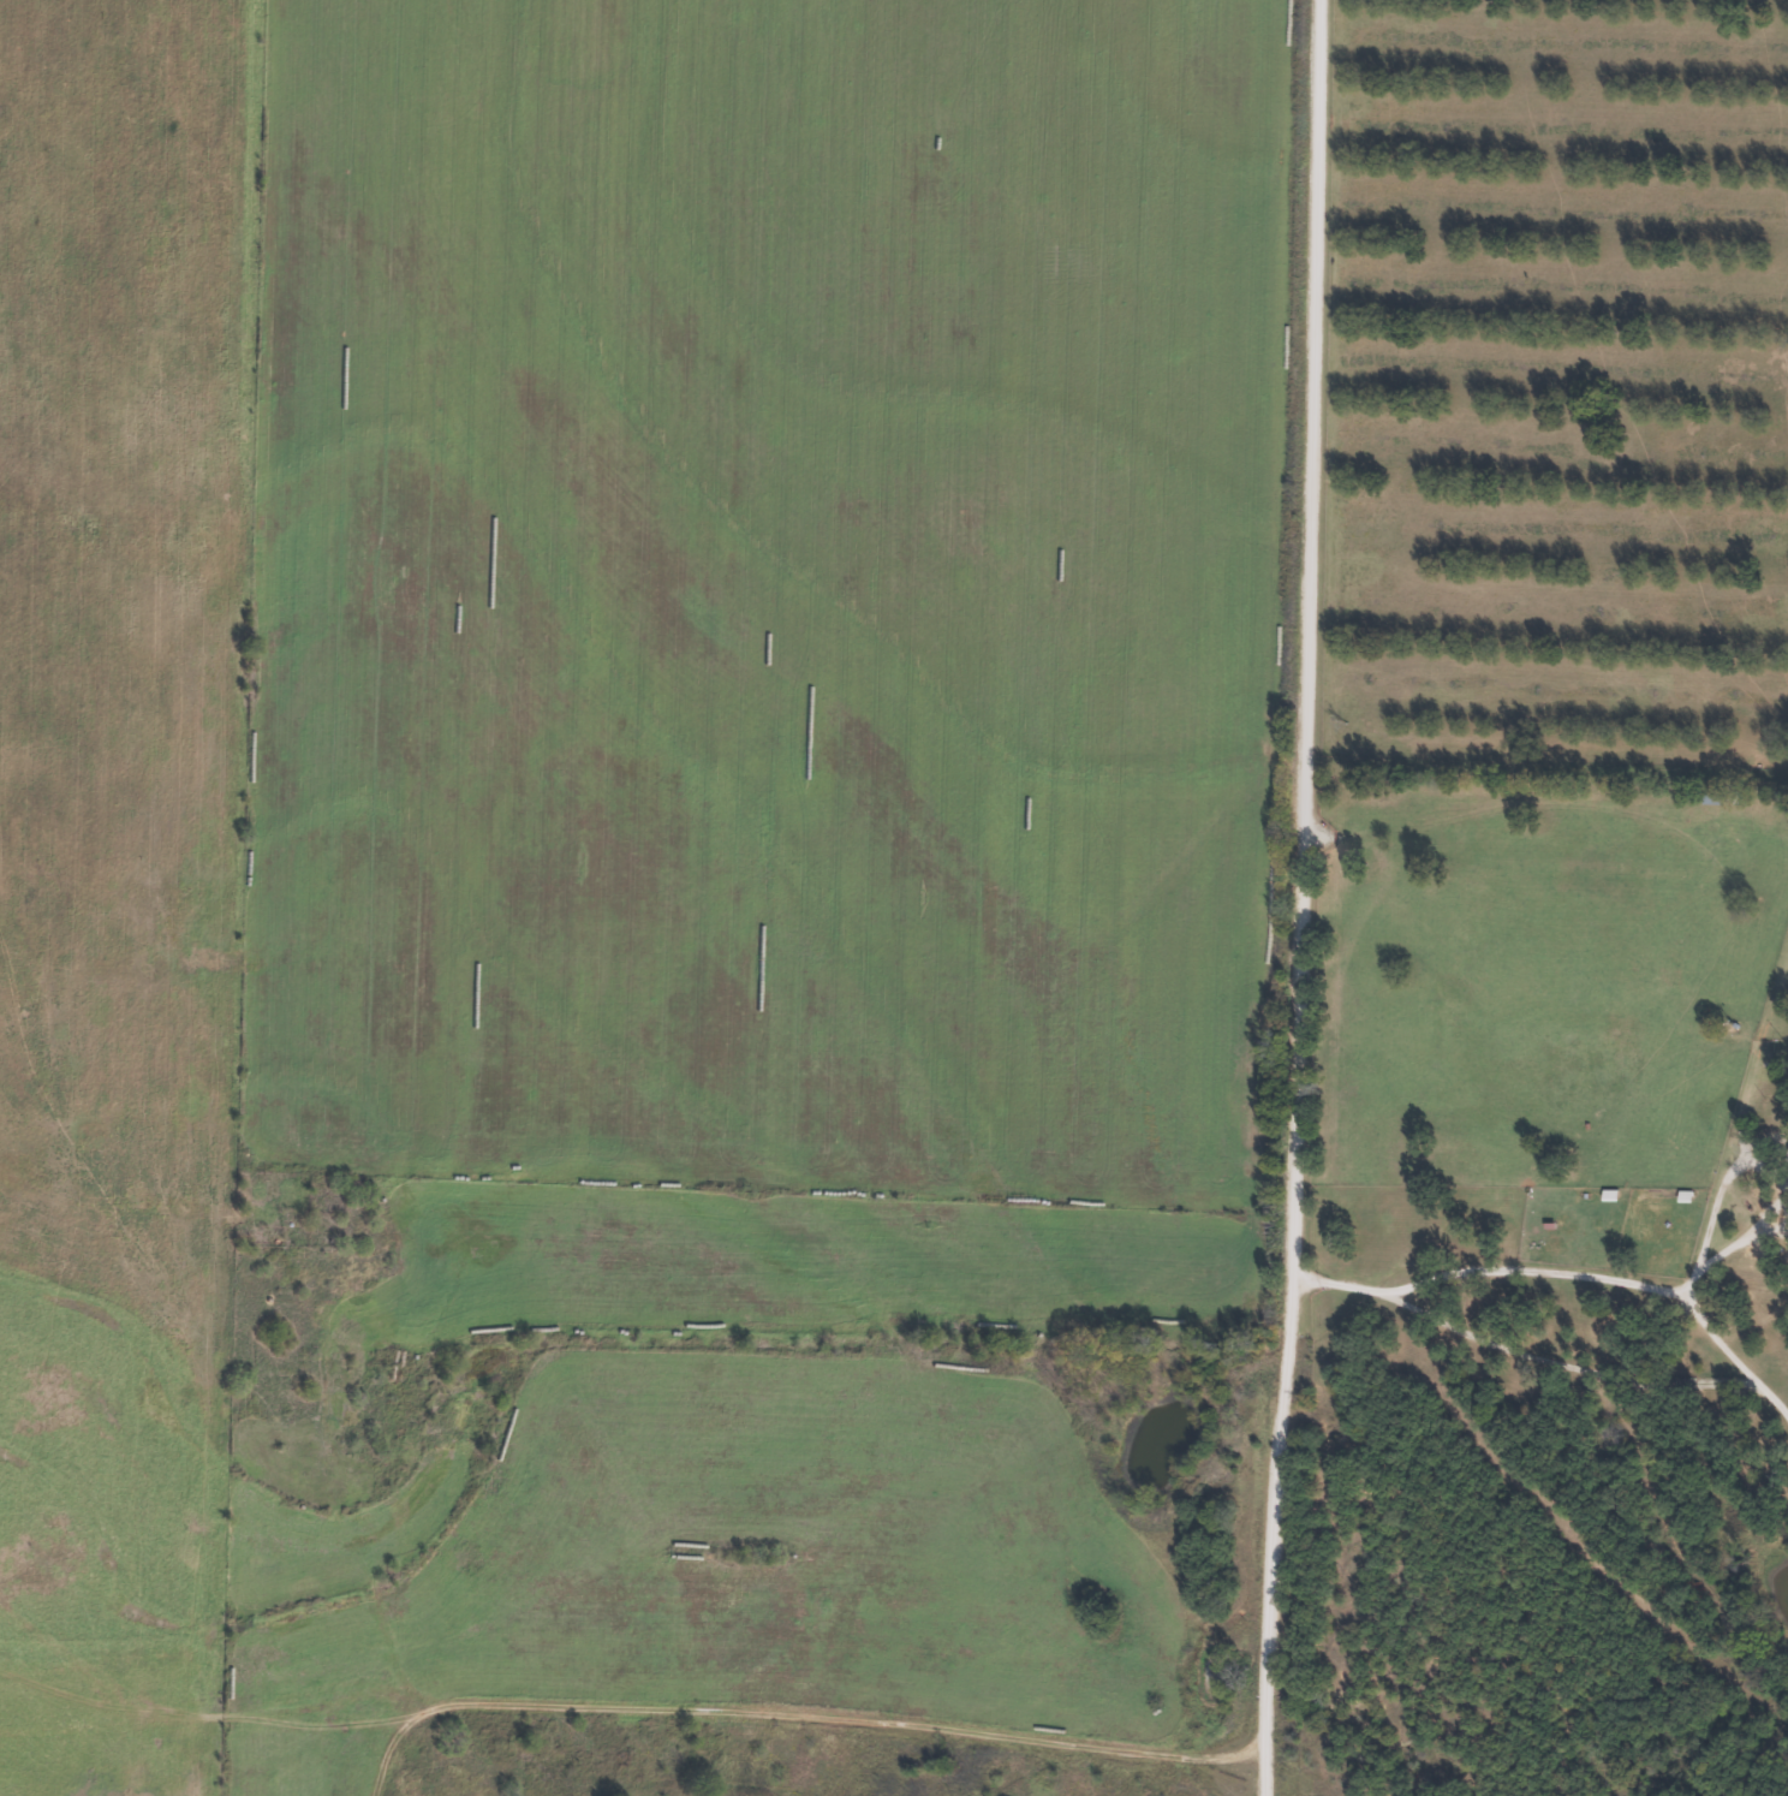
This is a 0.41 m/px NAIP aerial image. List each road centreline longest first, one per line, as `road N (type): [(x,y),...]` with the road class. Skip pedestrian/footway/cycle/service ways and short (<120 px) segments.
road 1 (residential): [(1265,1782),(1306,0)]
road 2 (residential): [(0,1725),(1265,1782)]

